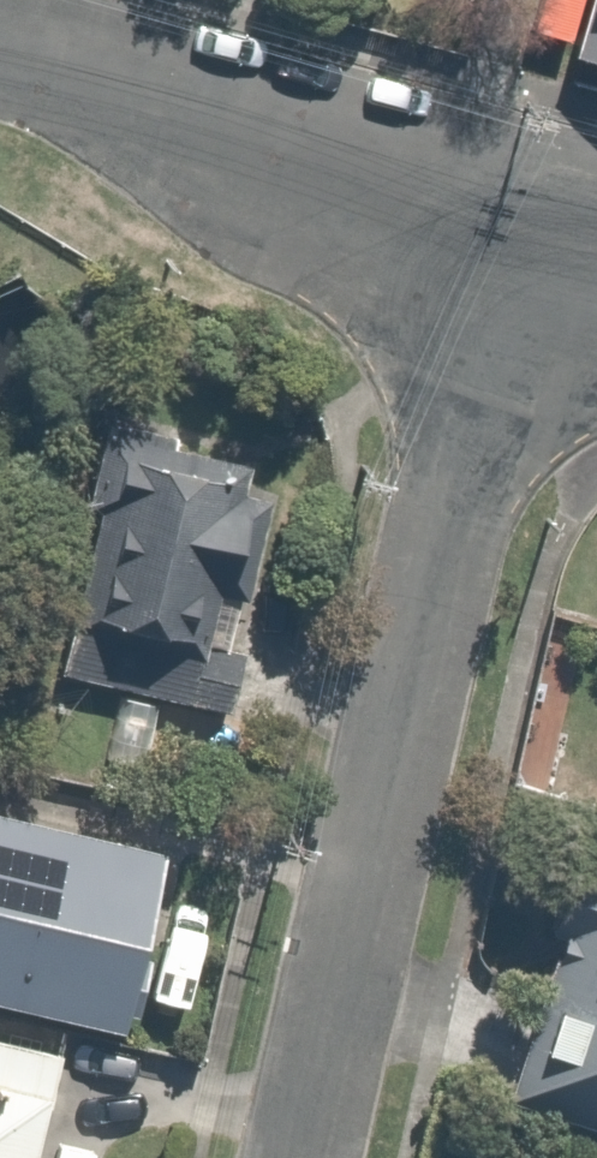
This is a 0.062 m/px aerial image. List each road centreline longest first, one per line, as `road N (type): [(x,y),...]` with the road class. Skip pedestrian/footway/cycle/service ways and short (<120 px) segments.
road 1 (residential): [(500,238),(300,1157)]
road 2 (residential): [(500,238),(264,165),(79,75),(0,51)]

